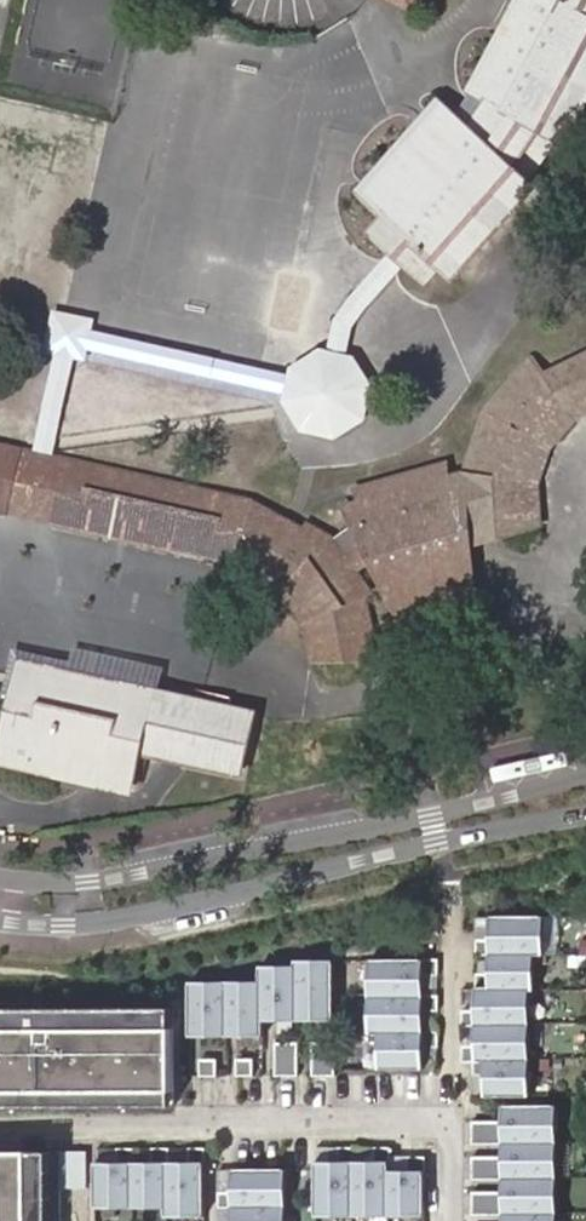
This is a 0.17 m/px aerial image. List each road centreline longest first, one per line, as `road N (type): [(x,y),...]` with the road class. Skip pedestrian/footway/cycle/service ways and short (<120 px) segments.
road 1 (unclassified): [(0,898),(29,904),(171,892),(585,798)]
road 2 (residential): [(437,1124),(0,1129)]
road 3 (residential): [(437,1124),(446,1097),(450,909)]

